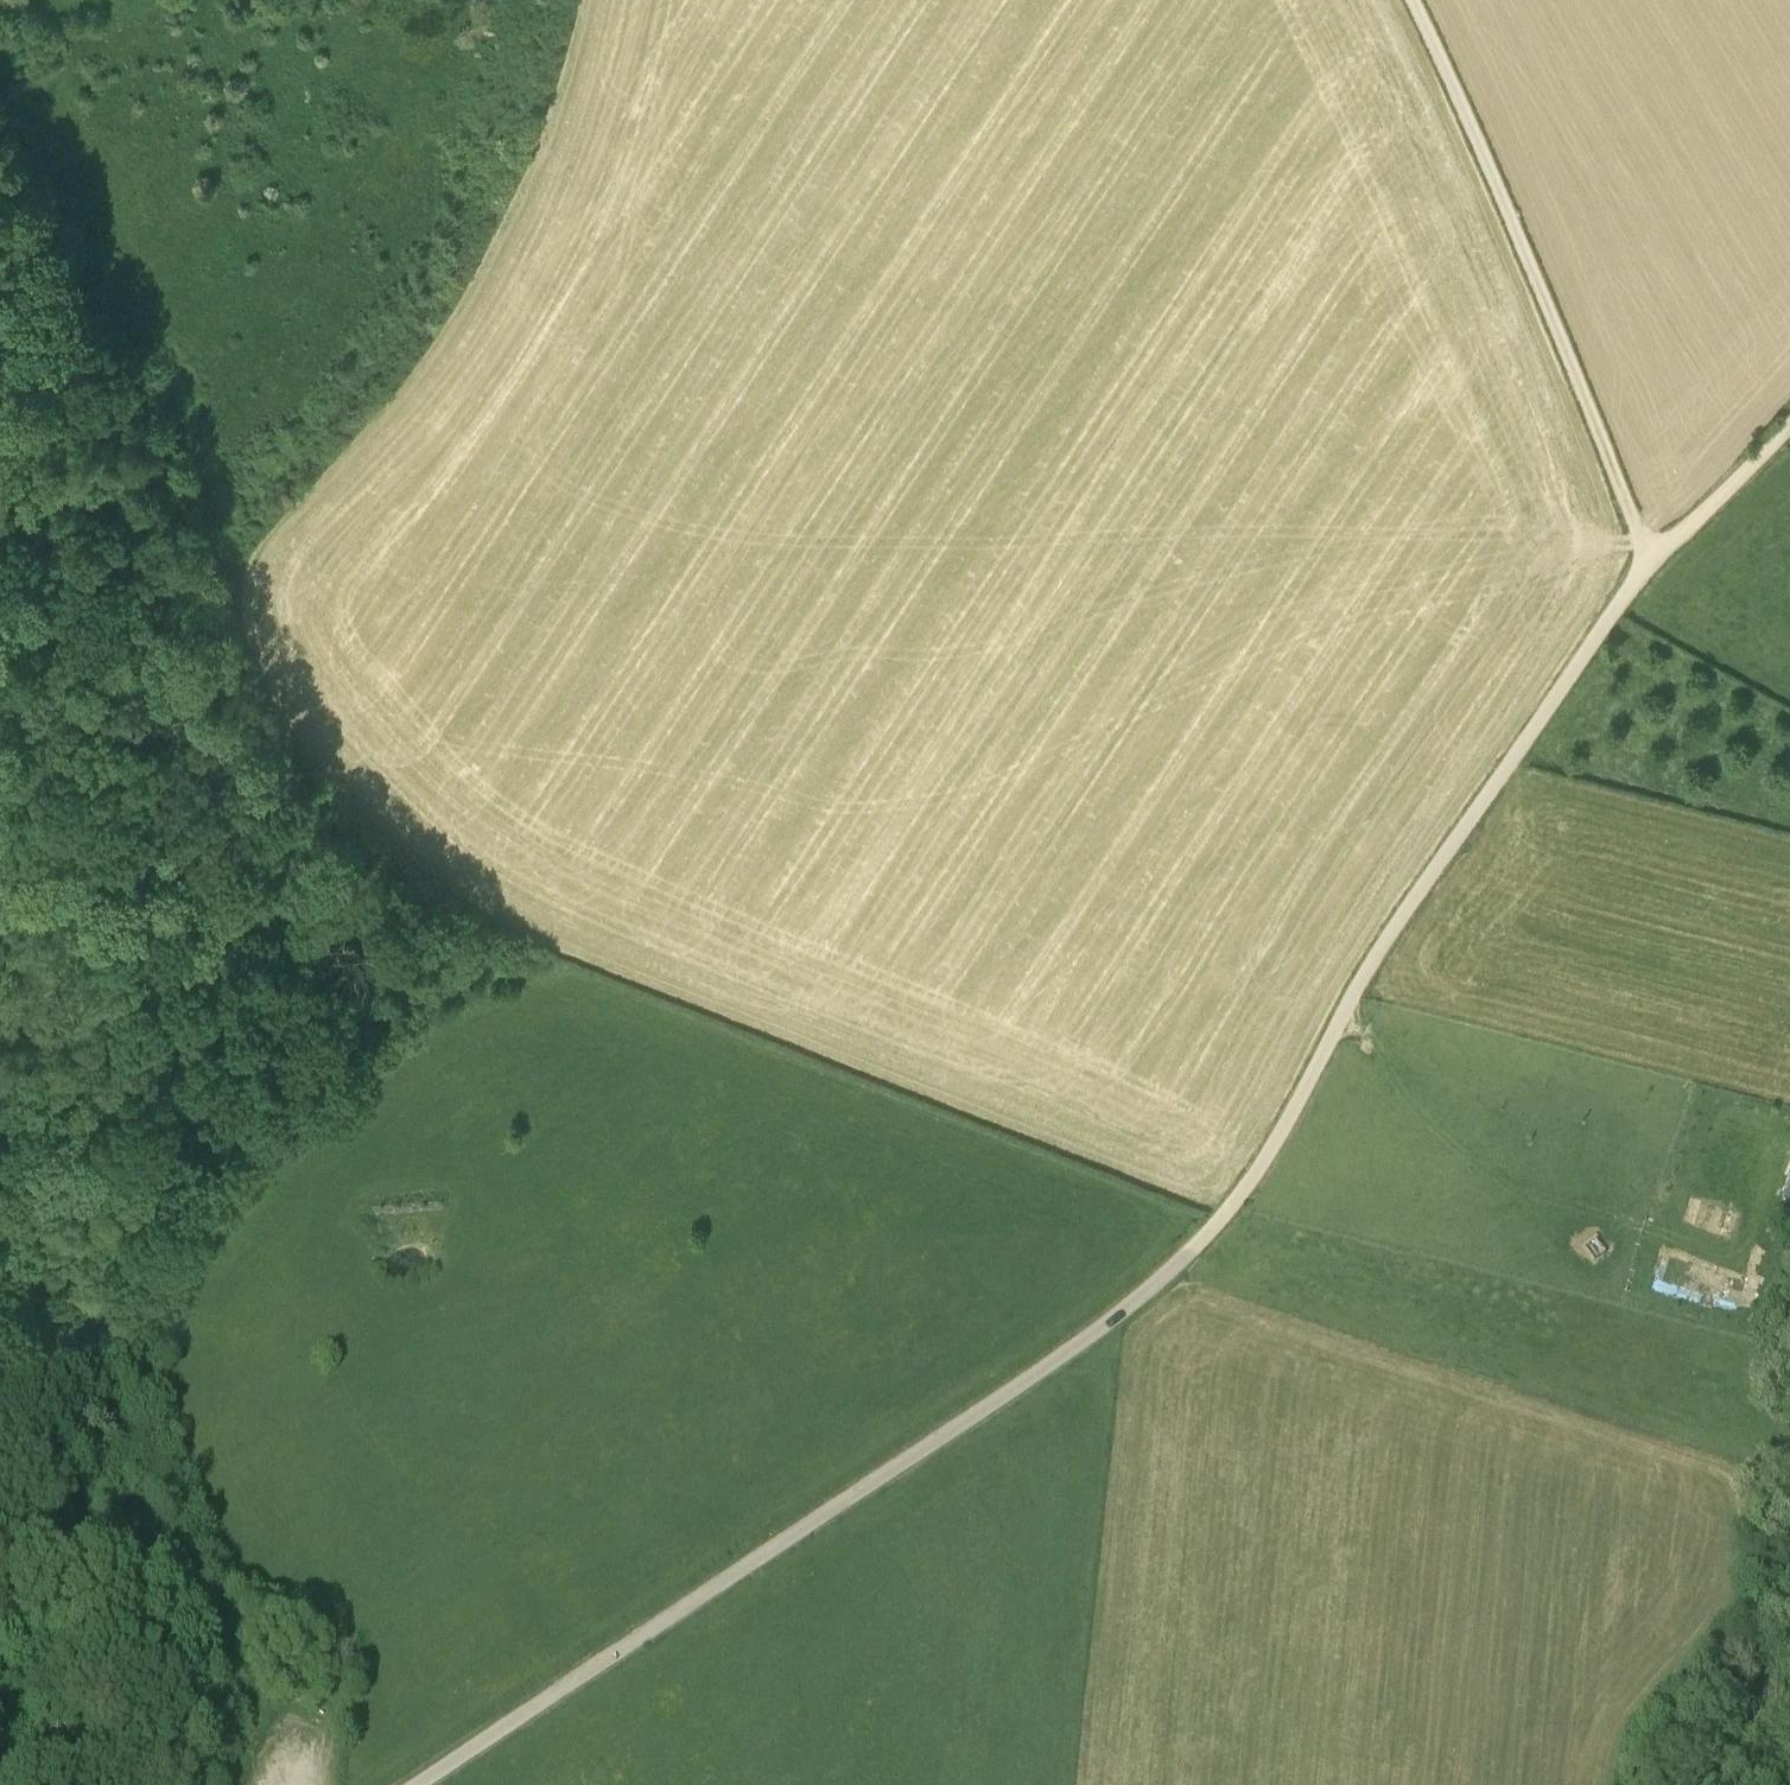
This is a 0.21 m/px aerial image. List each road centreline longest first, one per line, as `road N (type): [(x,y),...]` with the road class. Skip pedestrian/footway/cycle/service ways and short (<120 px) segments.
road 1 (unclassified): [(1651,558),(1375,956),(1267,1156),(1196,1243),(1041,1370),(417,1784)]
road 2 (track): [(1414,0),(1651,558)]
road 3 (unclassified): [(1651,558),(1789,424)]

